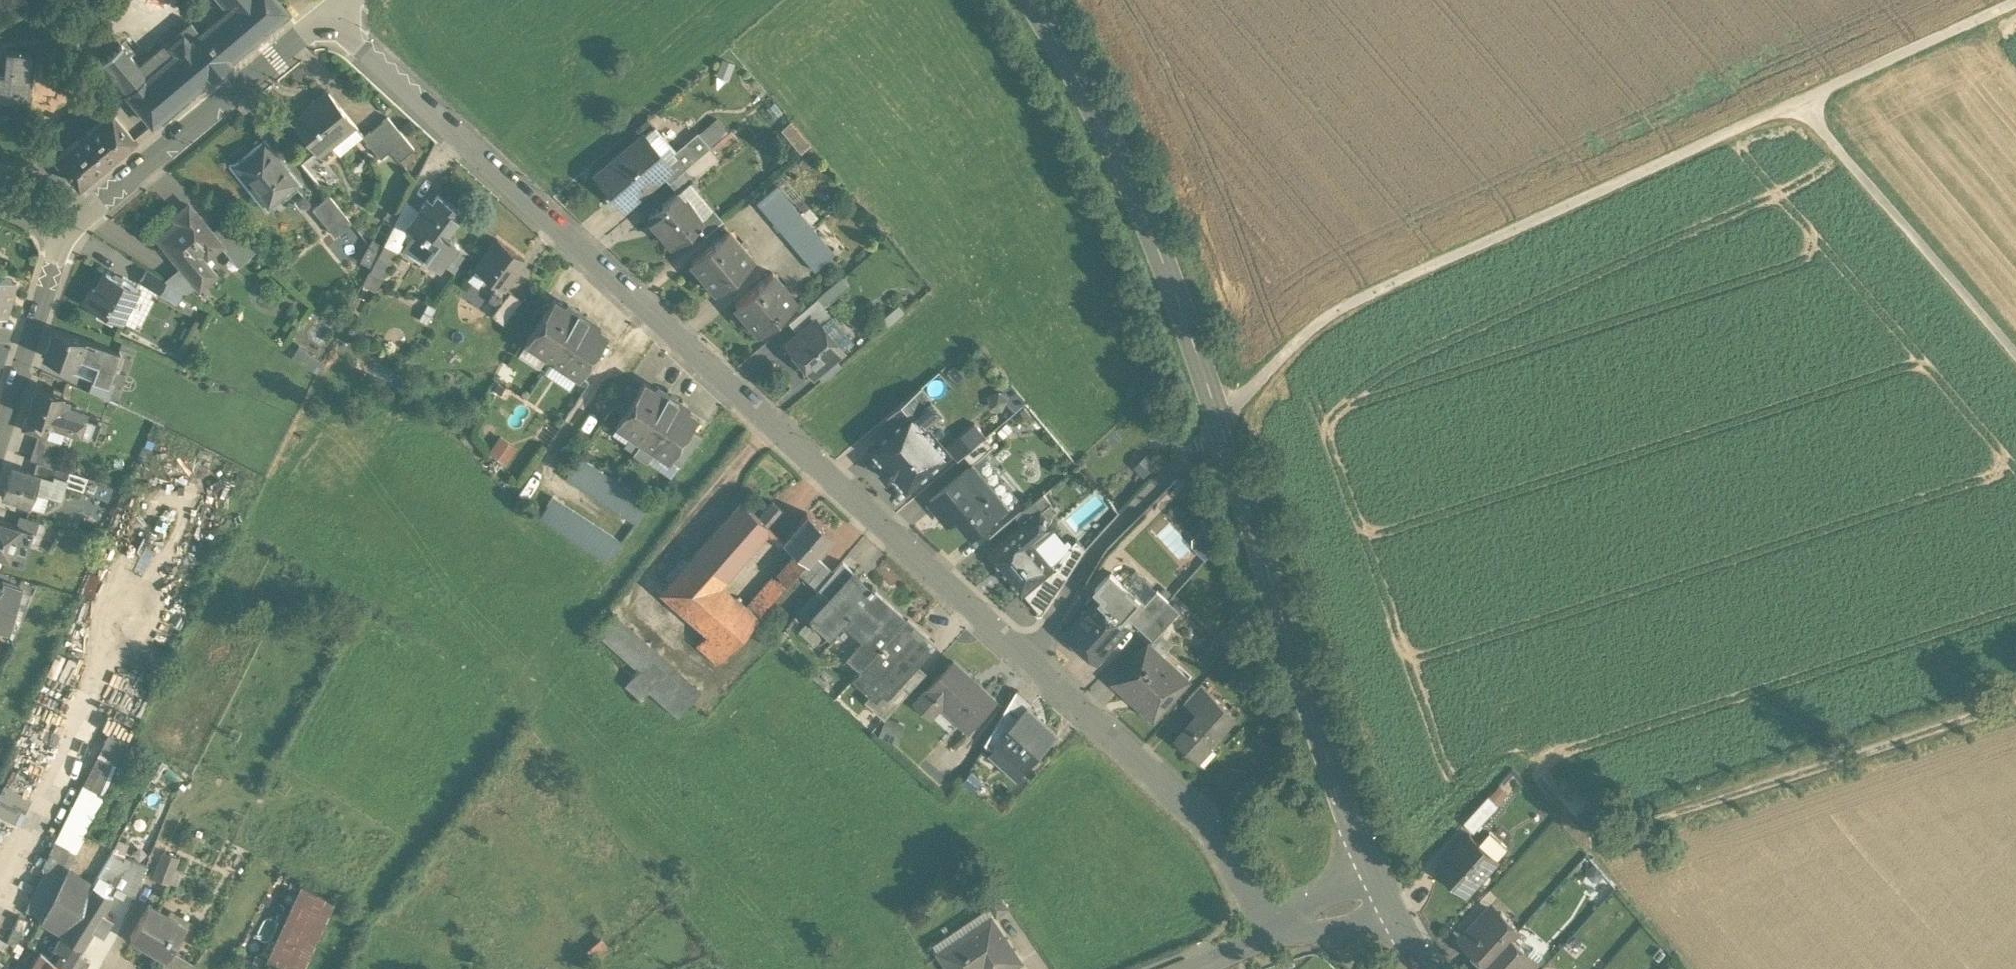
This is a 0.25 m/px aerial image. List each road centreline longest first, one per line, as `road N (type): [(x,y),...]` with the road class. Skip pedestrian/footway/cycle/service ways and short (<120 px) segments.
road 1 (residential): [(333,16),(644,313),(1177,796),(1223,848),(1276,936)]
road 2 (tertiary): [(1377,876),(1340,796),(1158,229),(1086,81),(1036,0)]
road 3 (track): [(1219,424),(1337,311),(2015,2)]
road 4 (residential): [(0,445),(68,230),(333,16)]
road 5 (track): [(1596,838),(2015,704)]
road 6 (track): [(1801,104),(2015,357)]

